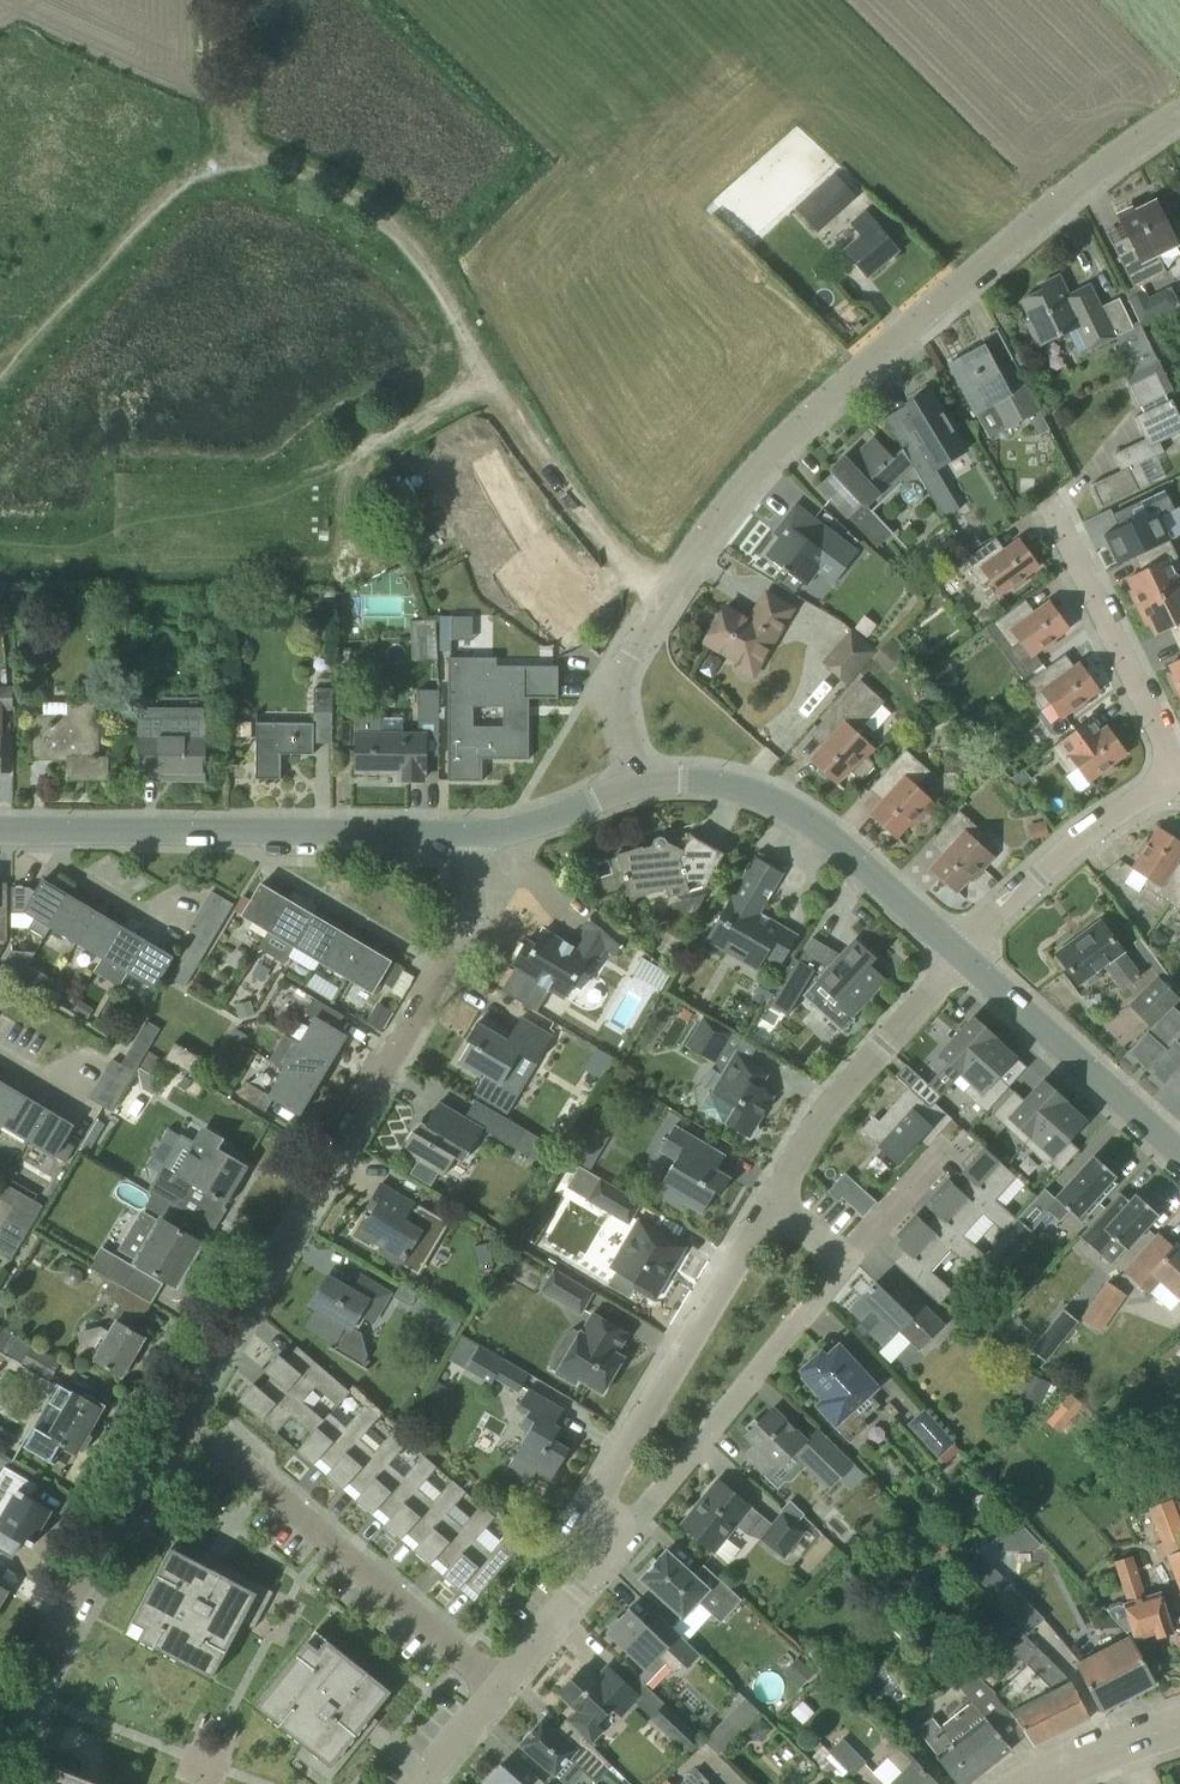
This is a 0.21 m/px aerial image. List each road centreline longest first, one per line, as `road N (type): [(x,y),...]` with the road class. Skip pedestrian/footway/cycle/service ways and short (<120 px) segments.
road 1 (track): [(661,601),(573,503),(419,256),(376,212),(295,169),(228,164),(191,177),(152,209),(0,380)]
road 2 (residential): [(499,1685),(599,1561),(604,1487),(825,1112),(960,952)]
road 3 (residential): [(177,1407),(457,950),(467,916),(463,833)]
road 4 (unclassified): [(712,529),(801,424),(1116,160),(1179,118)]
road 5 (tertiary): [(0,827),(463,833)]
road 6 (residential): [(499,1685),(177,1407)]
road 7 (tertiary): [(960,952),(786,804),(686,777),(633,785)]
road 8 (residential): [(0,1718),(177,1407)]
road 9 (tertiary): [(1179,1152),(960,952)]
road 10 (residential): [(1177,773),(1051,507)]
road 11 (residential): [(633,785),(613,687),(654,610),(712,529)]
road 12 (residential): [(960,952),(1085,832),(1177,773)]
road 13 (track): [(495,383),(353,464),(346,565)]
road 14 (tertiary): [(463,833),(535,824),(633,785)]
road 15 (residential): [(1028,1783),(1179,1725)]
road 16 (residential): [(419,1783),(499,1685)]

